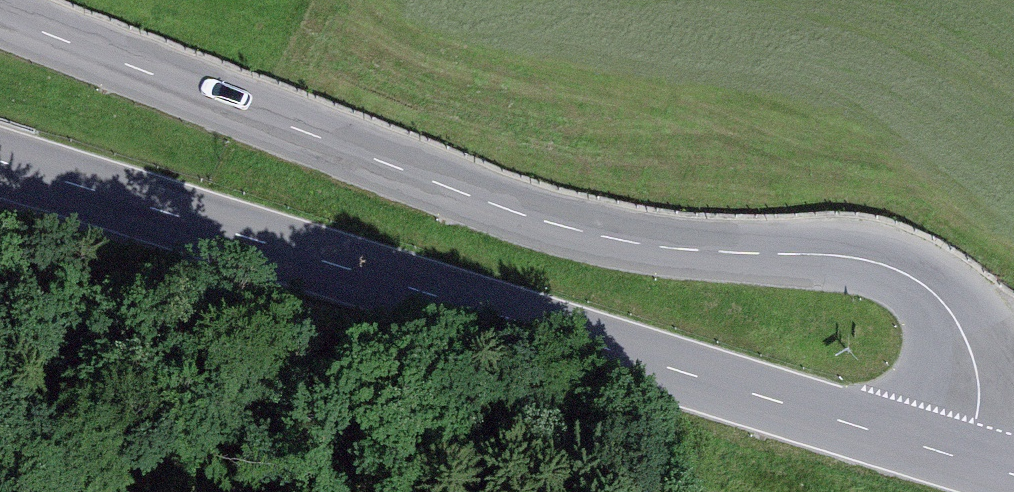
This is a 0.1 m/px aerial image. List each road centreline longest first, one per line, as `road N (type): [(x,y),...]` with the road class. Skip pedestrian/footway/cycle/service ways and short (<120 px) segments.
road 1 (tertiary): [(967,460),(980,381),(964,334),(940,297),(898,271),(845,258),(663,246),(546,221),(0,16)]
road 2 (secondary): [(0,161),(967,460)]

